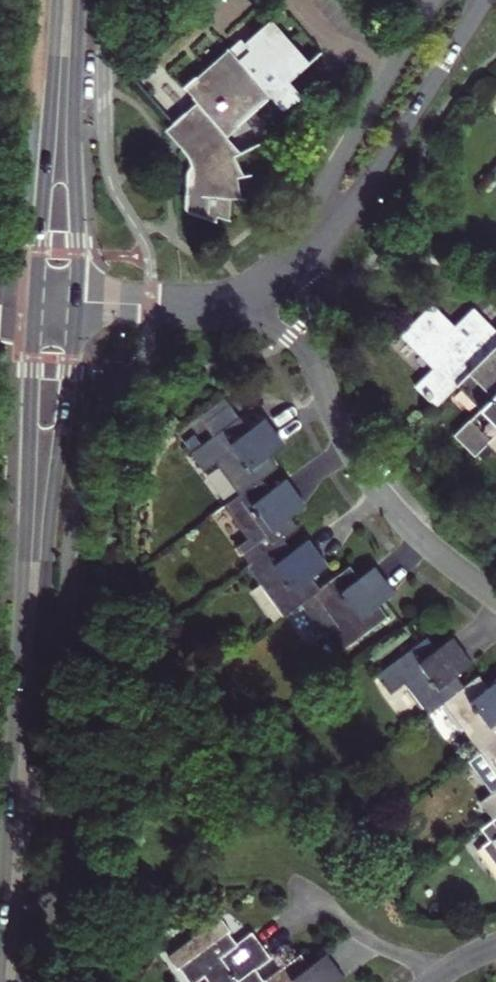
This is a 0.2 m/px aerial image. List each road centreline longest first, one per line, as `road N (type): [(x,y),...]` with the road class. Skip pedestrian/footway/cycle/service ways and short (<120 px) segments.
road 1 (secondary): [(20,981),(53,470),(75,304)]
road 2 (secondary): [(27,304),(19,654),(0,943)]
road 3 (secondary): [(57,0),(27,304)]
road 4 (secondary): [(75,304),(79,0)]
road 5 (residential): [(322,376),(371,482),(406,523),(495,595)]
road 6 (residential): [(333,210),(360,192),(480,0)]
road 7 (residential): [(434,0),(334,172),(333,210)]
road 8 (residential): [(75,304),(251,299)]
road 9 (residential): [(436,975),(310,903)]
road 10 (residential): [(322,376),(316,235)]

